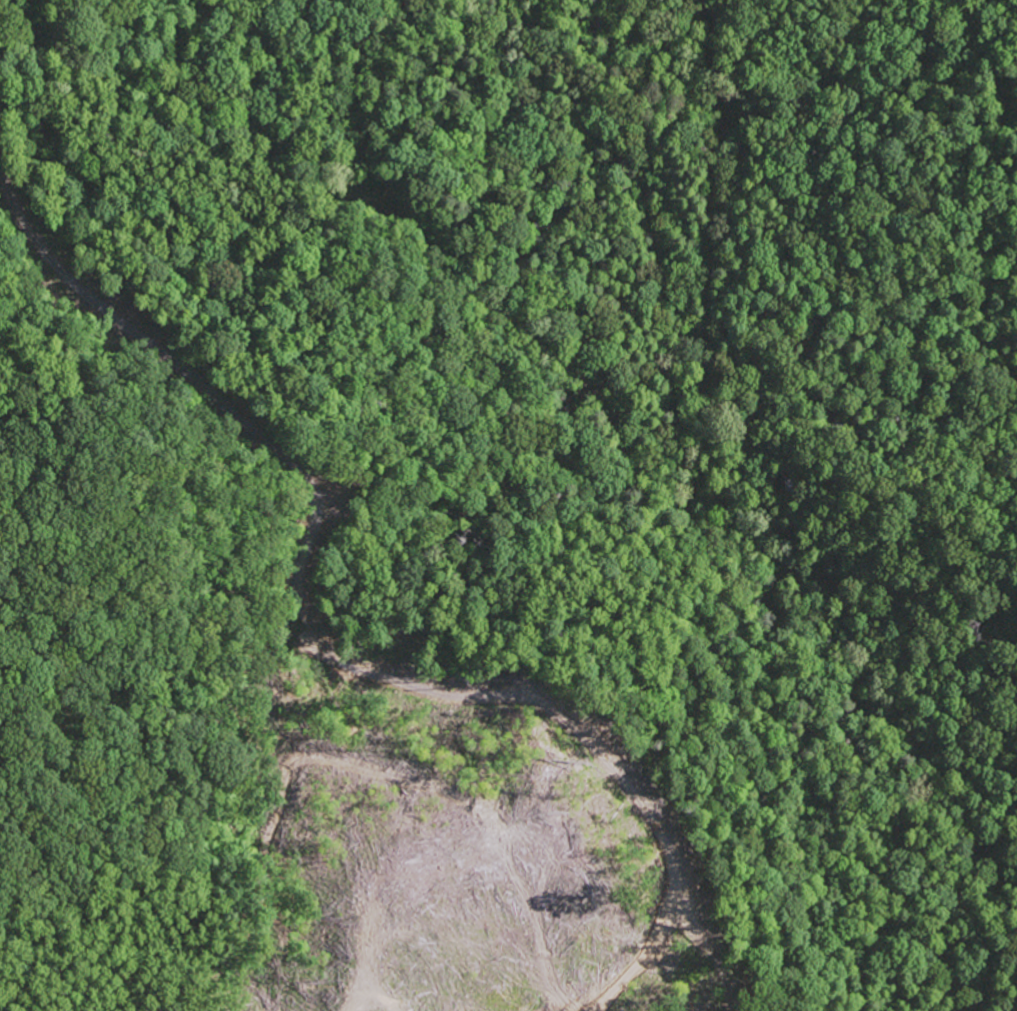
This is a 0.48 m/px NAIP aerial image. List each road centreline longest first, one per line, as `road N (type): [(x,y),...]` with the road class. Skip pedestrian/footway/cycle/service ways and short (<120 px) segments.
road 1 (track): [(684,0),(684,452),(610,539),(569,544),(521,495),(485,409),(391,313),(327,270),(286,264),(248,290),(150,284),(19,182),(2,139),(0,71)]
road 2 (track): [(0,288),(71,368),(275,531),(265,677),(287,699),(603,797),(672,881),(705,1010)]

